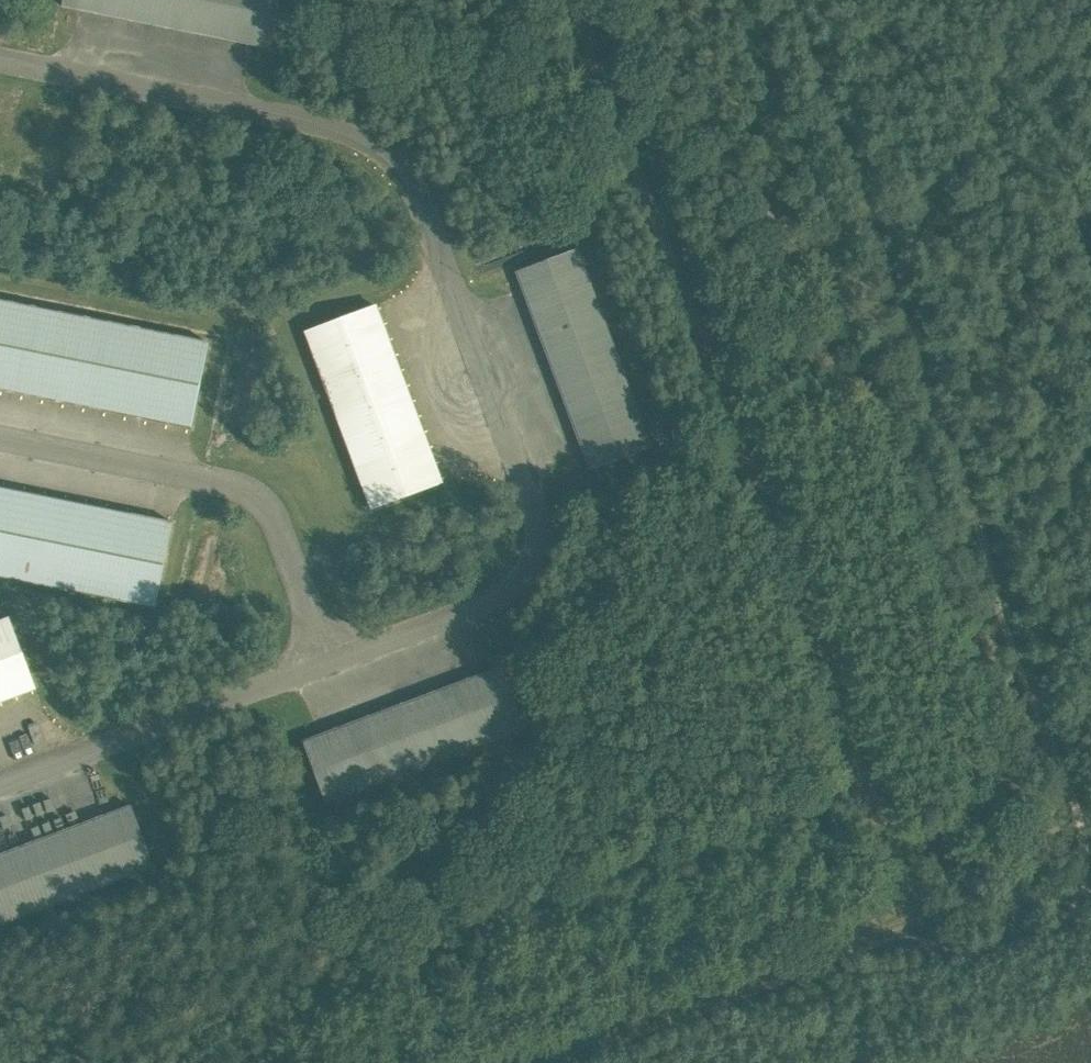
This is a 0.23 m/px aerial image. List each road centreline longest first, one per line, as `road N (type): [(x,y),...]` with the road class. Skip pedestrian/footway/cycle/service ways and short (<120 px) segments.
road 1 (track): [(1087,882),(1081,831),(792,0)]
road 2 (track): [(554,1062),(873,944),(999,940),(1058,915),(1087,882)]

